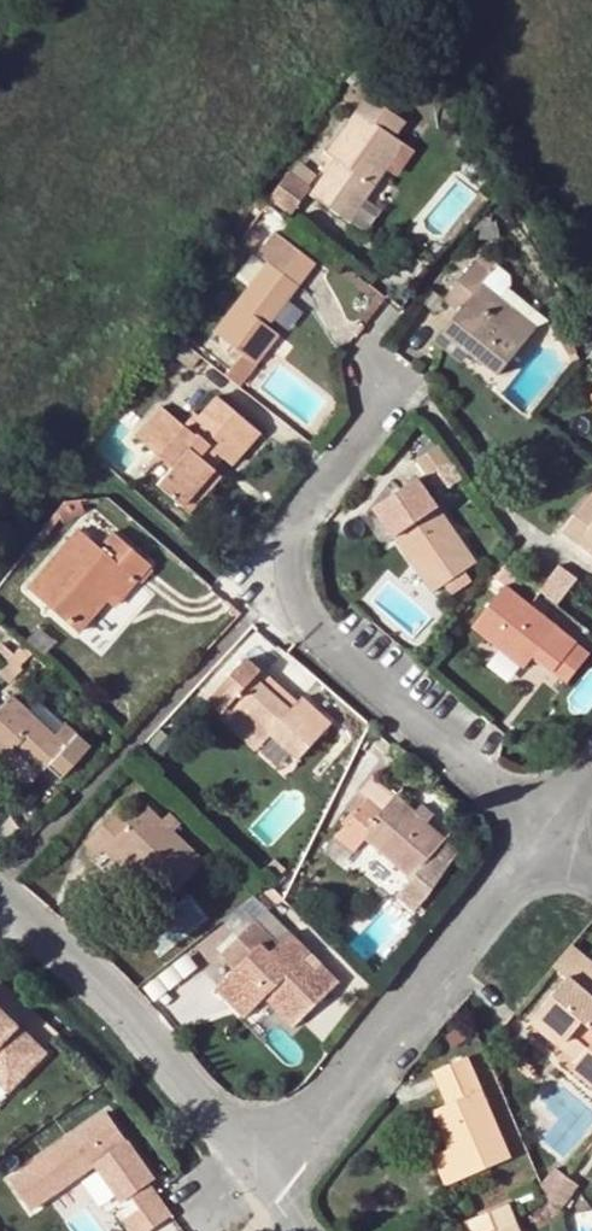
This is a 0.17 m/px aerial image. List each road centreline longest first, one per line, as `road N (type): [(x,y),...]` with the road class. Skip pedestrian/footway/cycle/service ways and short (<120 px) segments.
road 1 (residential): [(556,814),(299,626),(264,575),(379,405),(370,374)]
road 2 (residential): [(264,1182),(556,814)]
road 3 (unclassified): [(264,1182),(0,905)]

